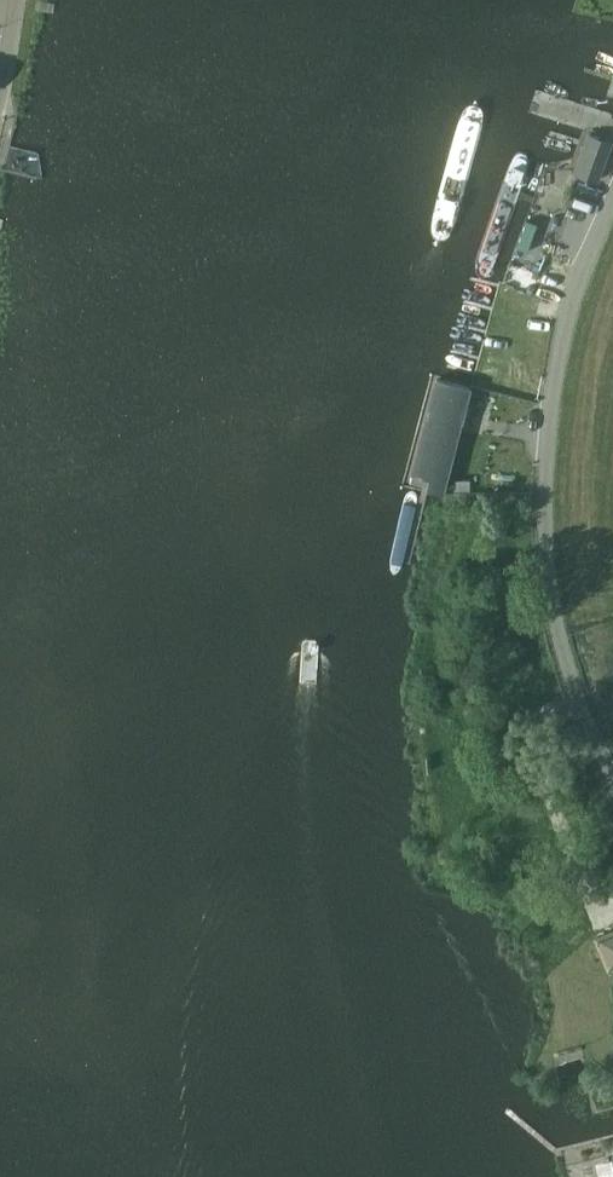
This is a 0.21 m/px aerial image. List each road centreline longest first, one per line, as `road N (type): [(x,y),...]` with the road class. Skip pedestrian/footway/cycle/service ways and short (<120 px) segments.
road 1 (unclassified): [(612,779),(551,619),(542,532),(561,340),(577,281),(612,204)]

